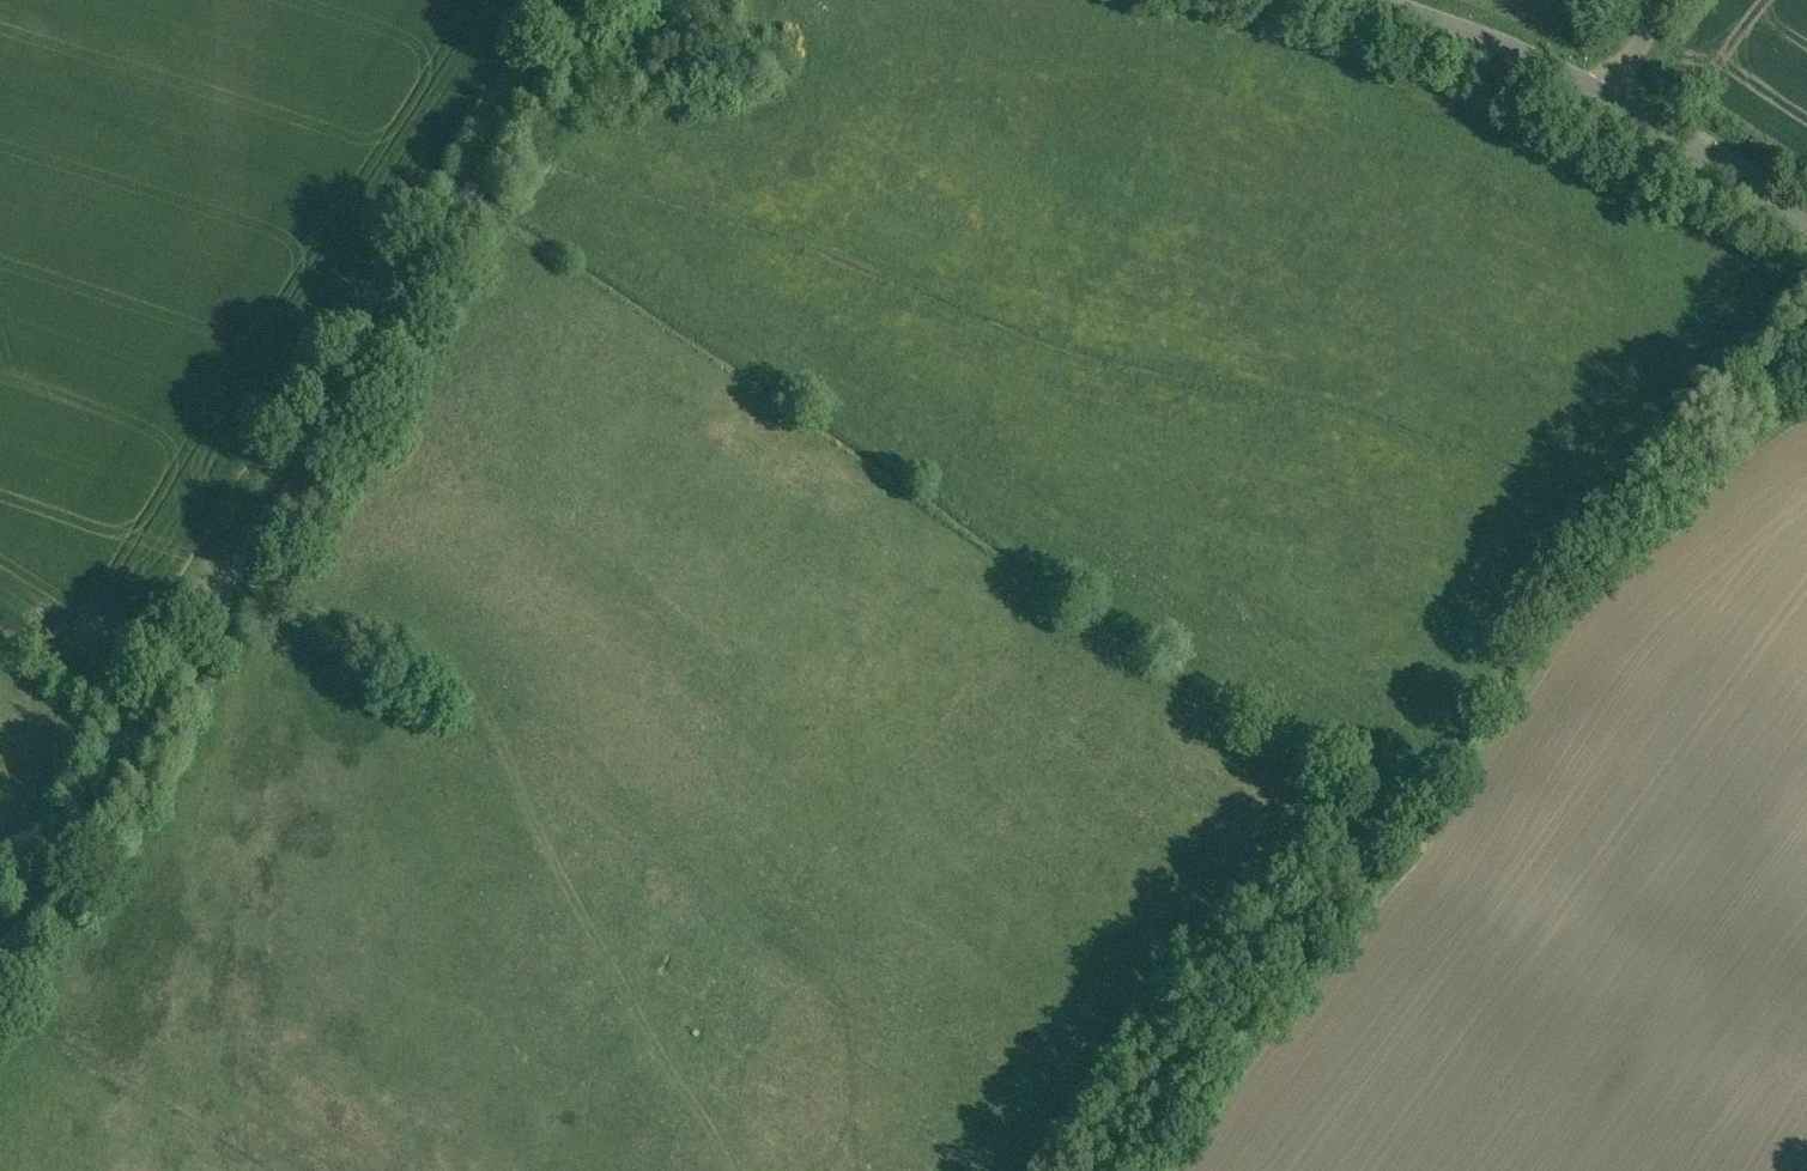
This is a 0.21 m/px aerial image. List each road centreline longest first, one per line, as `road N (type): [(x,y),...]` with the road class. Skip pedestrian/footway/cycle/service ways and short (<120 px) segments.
road 1 (residential): [(589,0),(0,952)]
road 2 (tertiary): [(1603,94),(1500,49),(1343,0)]
road 3 (tertiary): [(1806,223),(1603,94)]
road 4 (unclassified): [(1680,0),(1603,94)]

